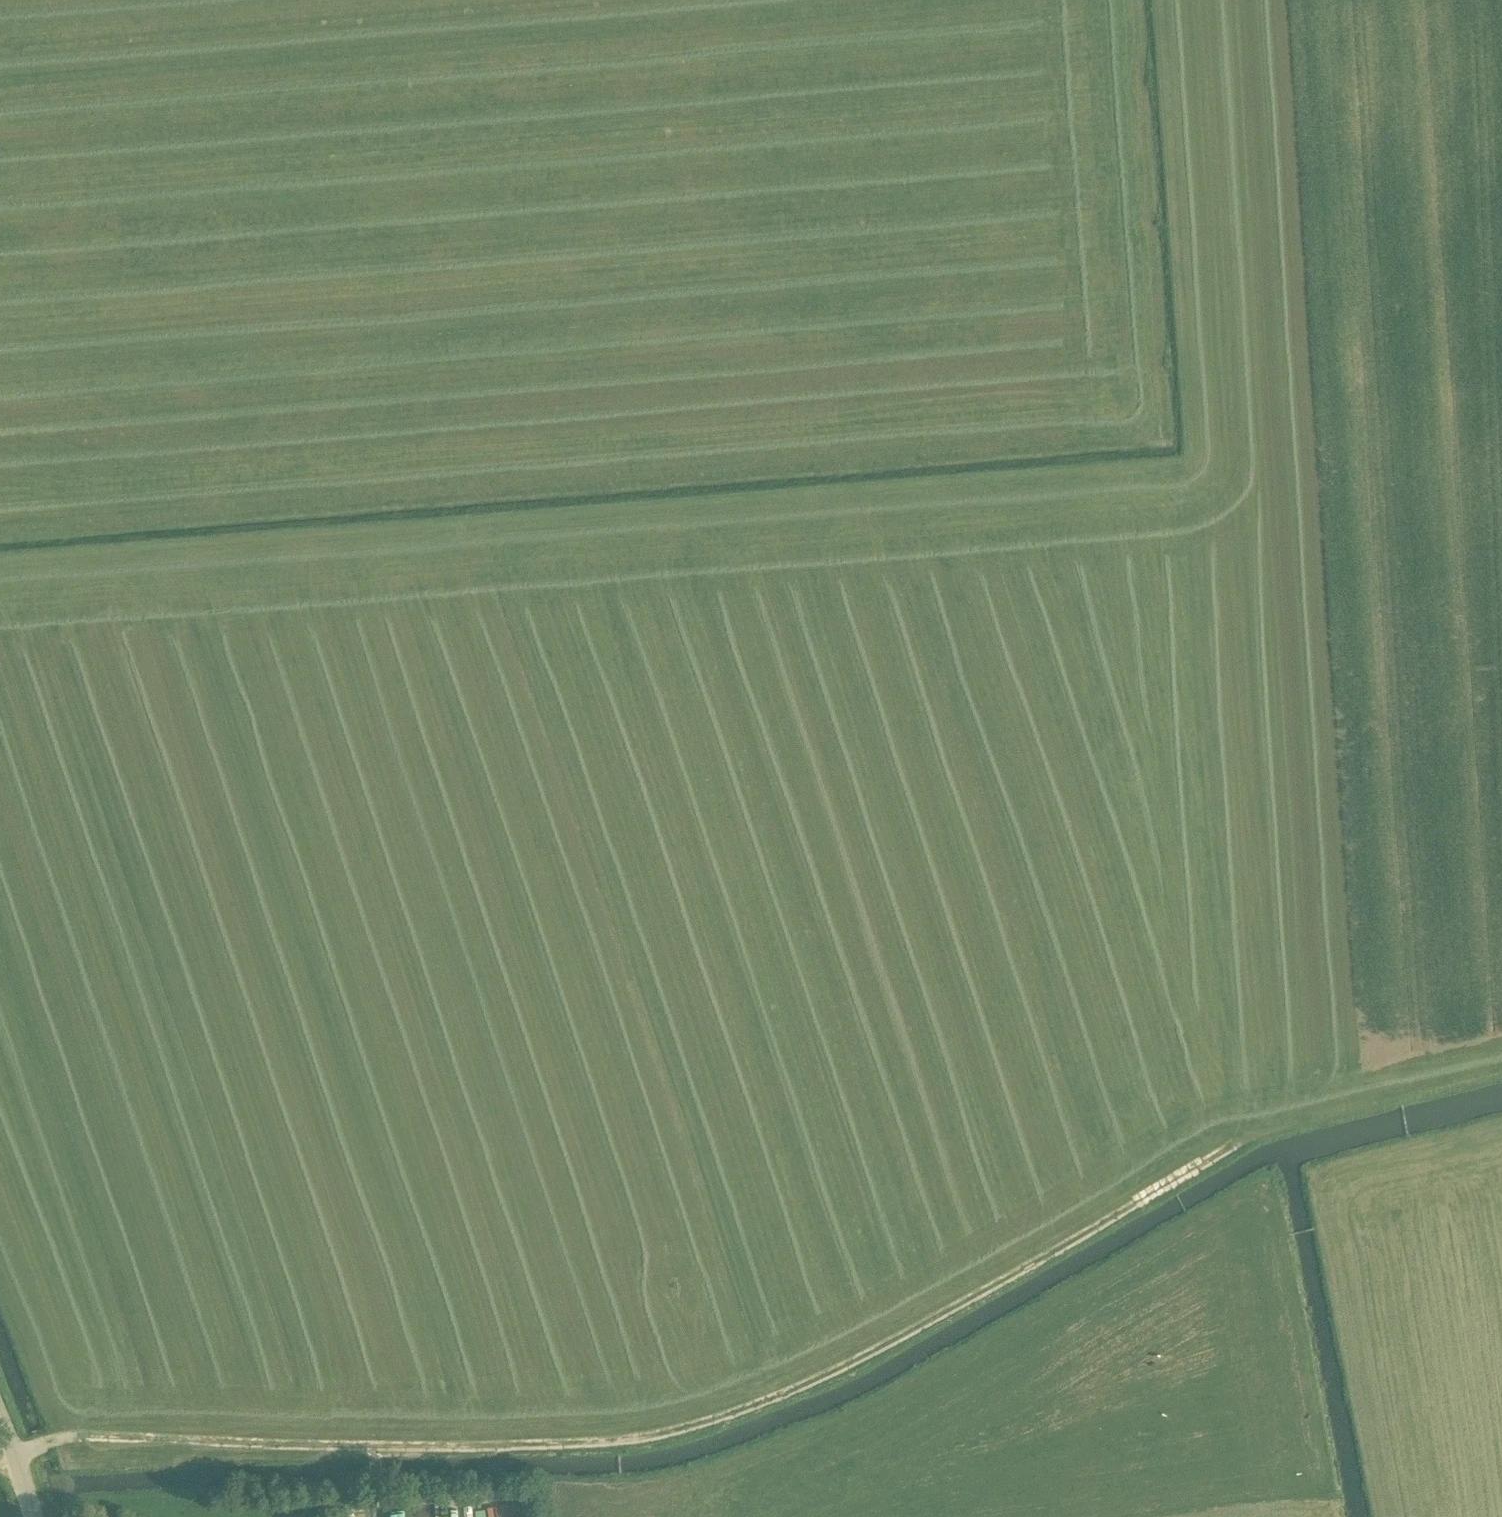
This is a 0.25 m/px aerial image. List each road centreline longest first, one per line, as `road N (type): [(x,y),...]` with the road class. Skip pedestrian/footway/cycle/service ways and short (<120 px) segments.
road 1 (unclassified): [(41,1516),(0,1403)]

